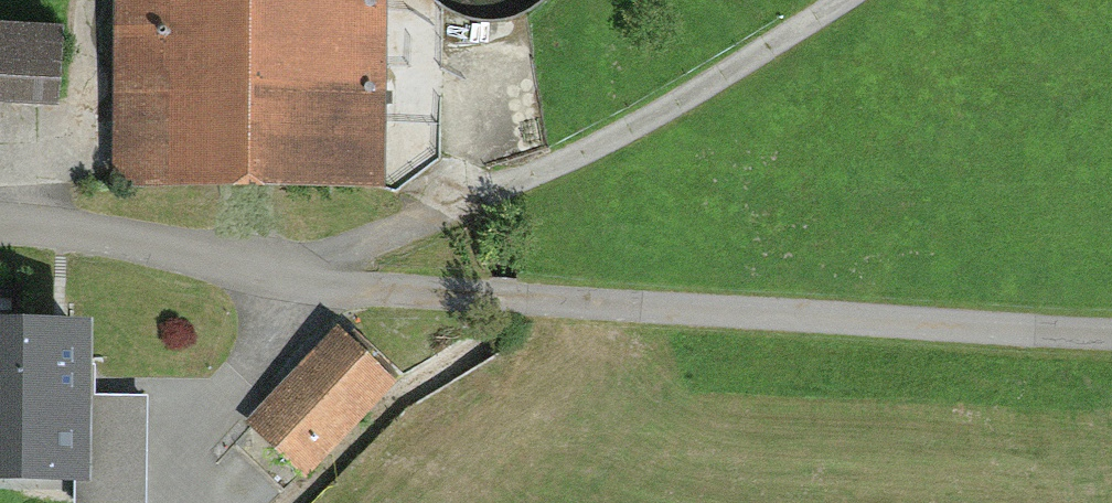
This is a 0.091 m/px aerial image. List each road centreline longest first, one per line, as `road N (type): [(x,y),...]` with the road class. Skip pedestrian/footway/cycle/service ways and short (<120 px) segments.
road 1 (unclassified): [(0,236),(69,236),(304,292),(1111,336)]
road 2 (track): [(840,0),(641,127),(304,292),(206,484)]

